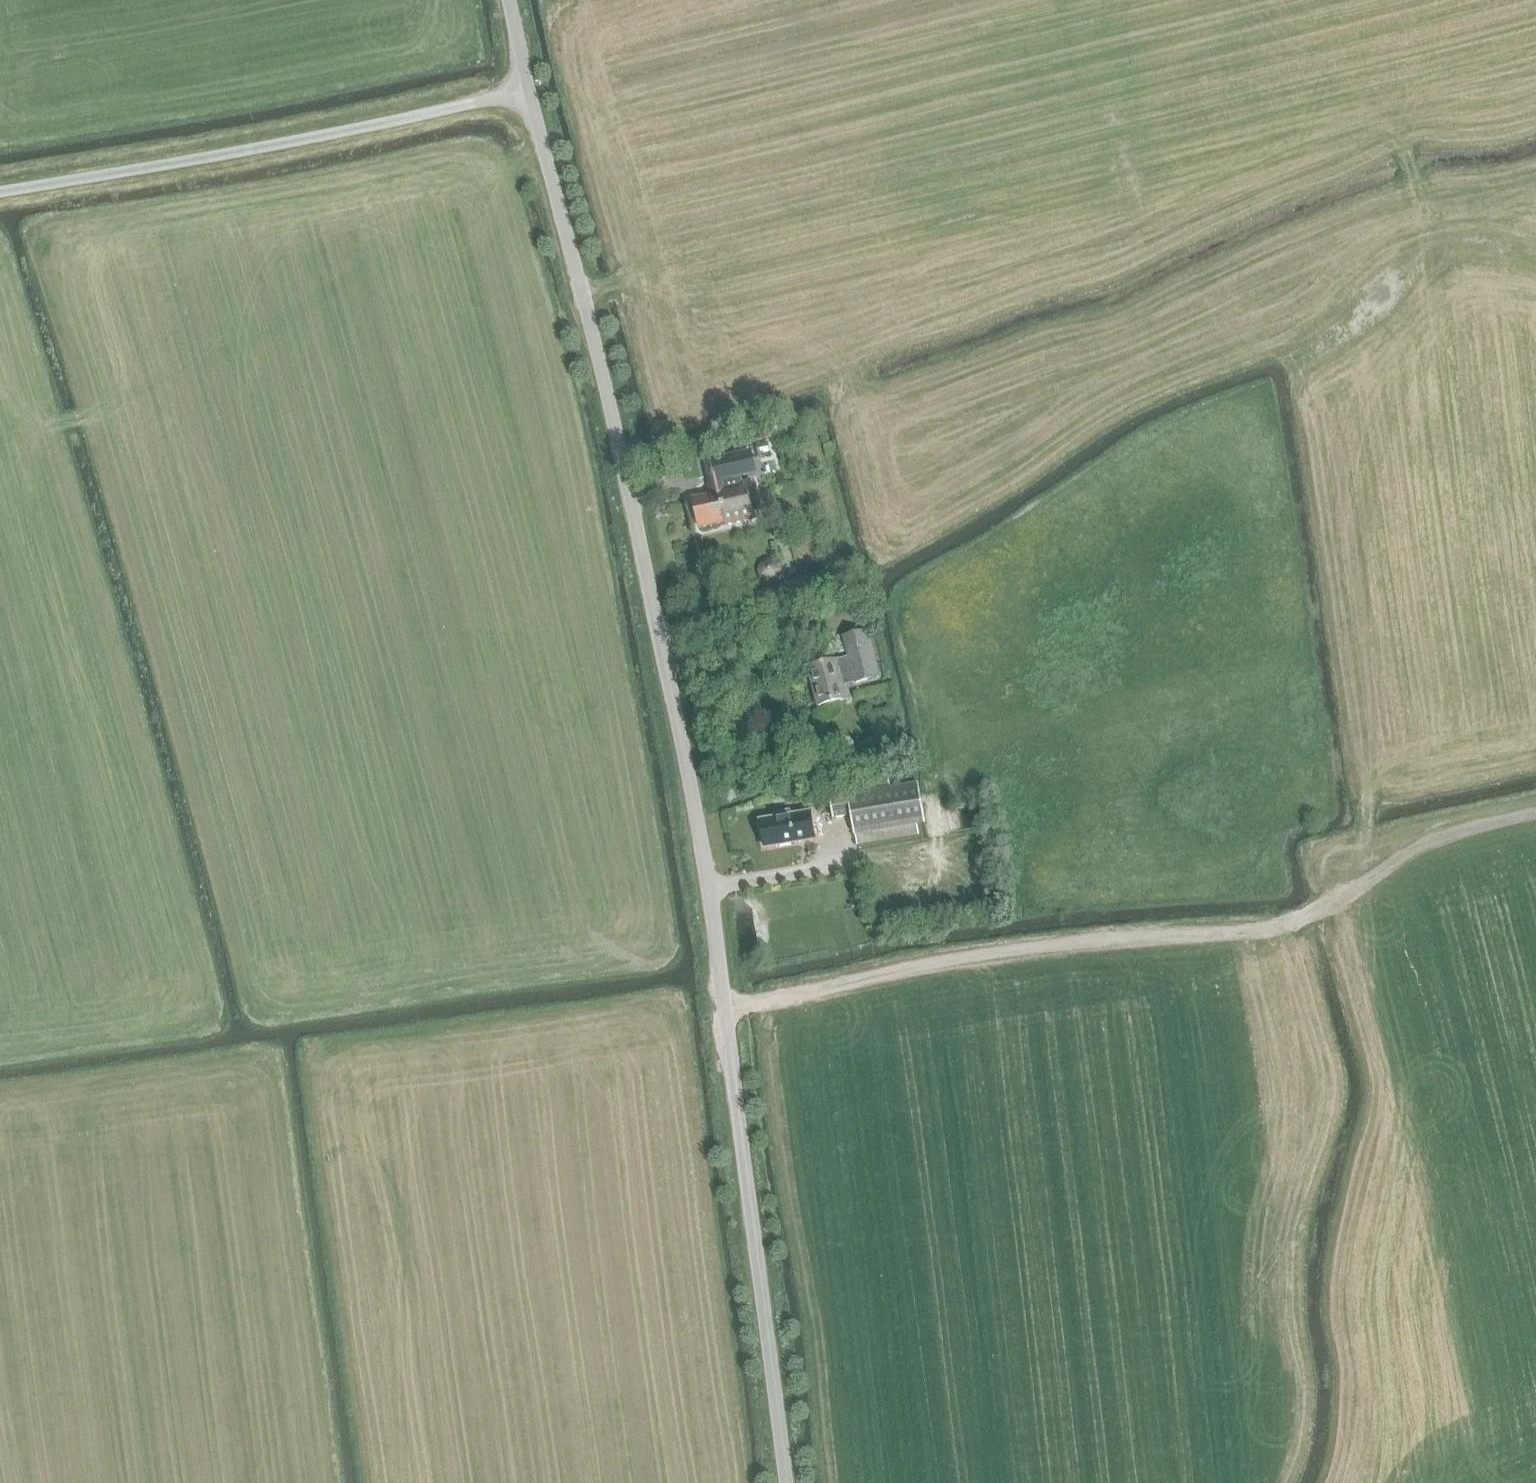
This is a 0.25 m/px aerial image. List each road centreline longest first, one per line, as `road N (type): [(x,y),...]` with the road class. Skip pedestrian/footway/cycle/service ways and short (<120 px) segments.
road 1 (unclassified): [(786,1482),(698,826),(595,345),(528,88)]
road 2 (track): [(724,1003),(775,1001),(993,949),(1290,925),(1324,900),(1366,843),(1535,801)]
road 3 (unclassified): [(528,88),(305,139),(0,192)]

